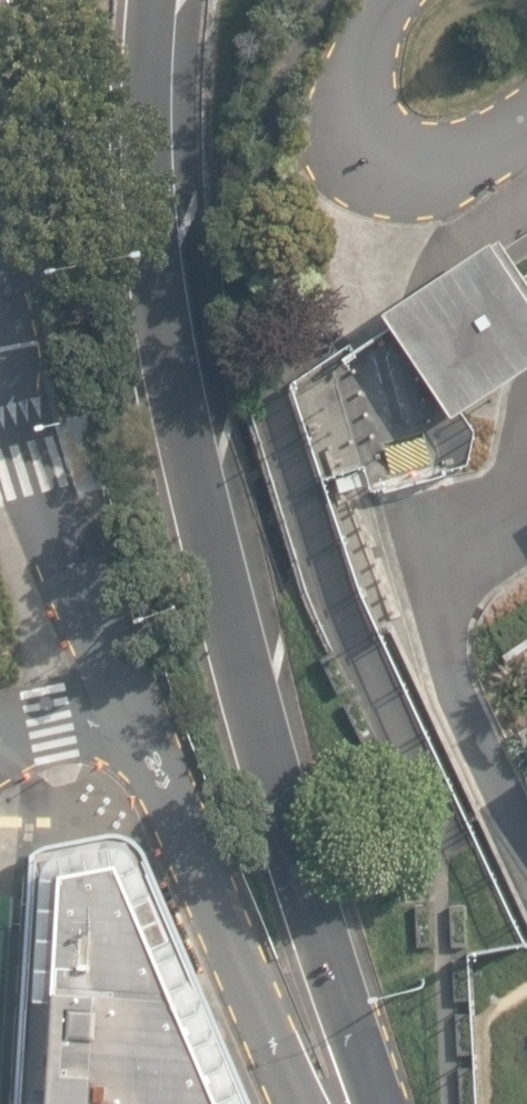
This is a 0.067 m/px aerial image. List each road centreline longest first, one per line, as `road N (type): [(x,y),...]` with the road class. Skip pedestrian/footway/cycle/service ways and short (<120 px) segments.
road 1 (motorway): [(151,0),(141,126),(159,352),(373,1103)]
road 2 (secondary): [(131,723),(303,1103)]
road 3 (secondary): [(0,349),(55,542),(131,723)]
road 4 (residential): [(526,120),(454,171),(408,189),(379,188),(352,171),(337,110),(345,67),(382,0)]
road 5 (secondary): [(0,739),(52,722),(131,723)]

